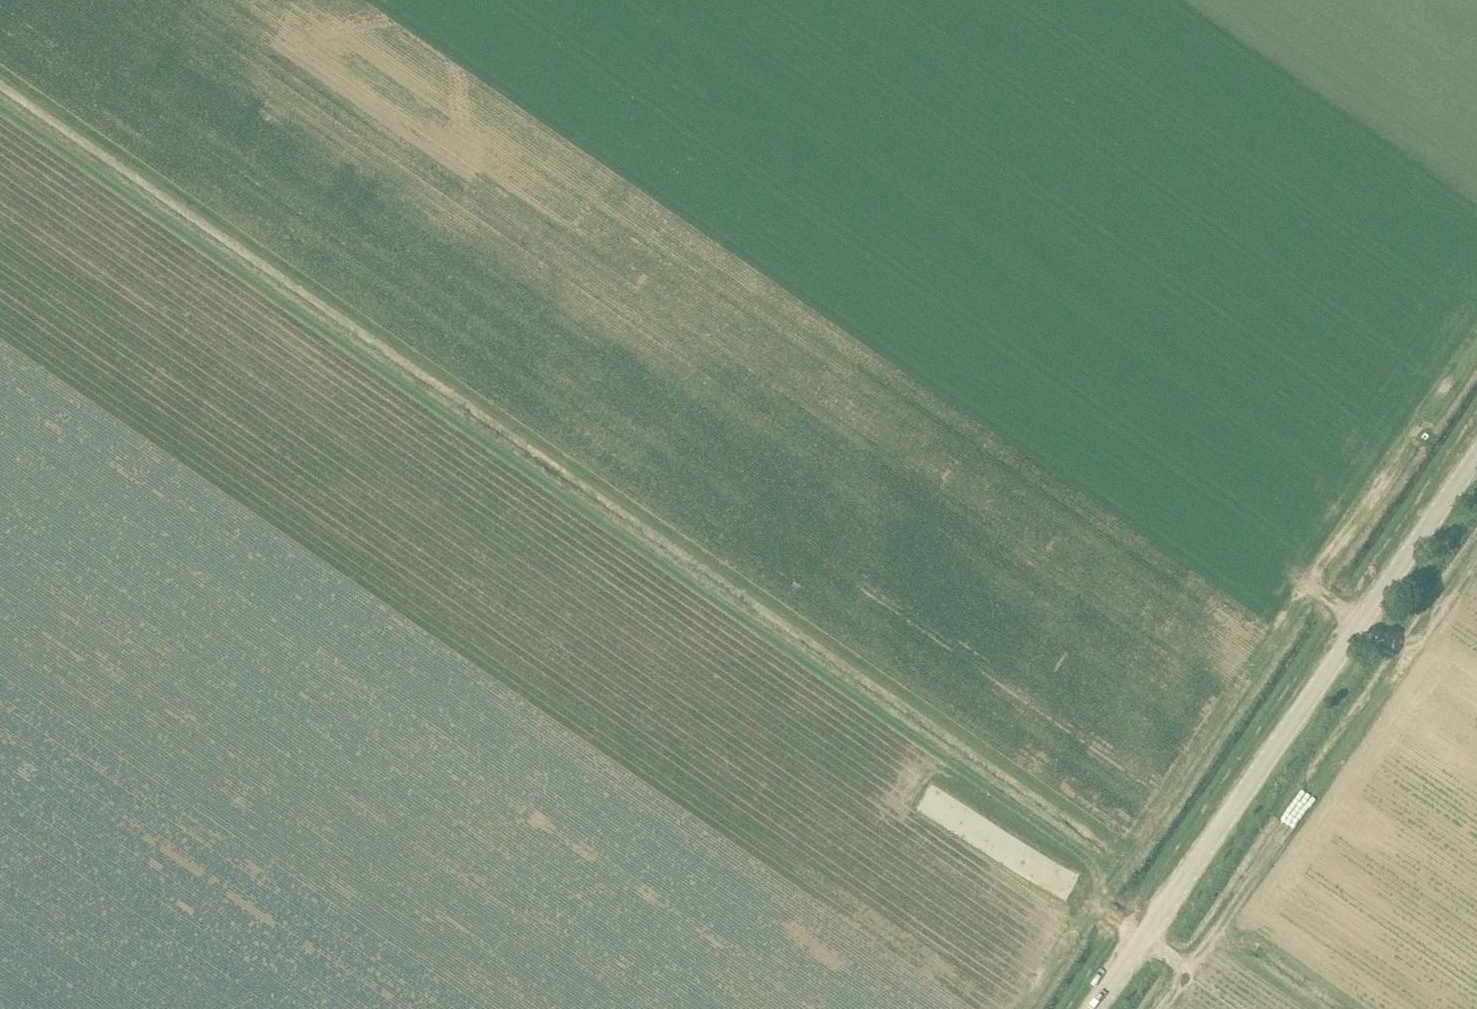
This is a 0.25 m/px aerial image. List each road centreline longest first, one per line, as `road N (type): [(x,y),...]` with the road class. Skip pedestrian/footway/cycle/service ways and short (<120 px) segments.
road 1 (unclassified): [(1099,1008),(1476,461)]

